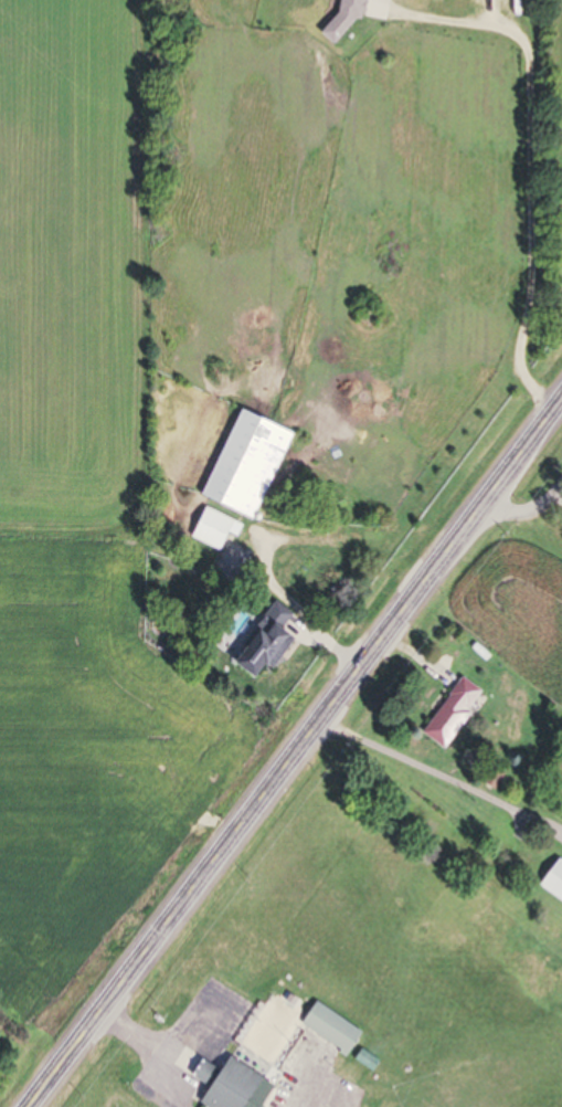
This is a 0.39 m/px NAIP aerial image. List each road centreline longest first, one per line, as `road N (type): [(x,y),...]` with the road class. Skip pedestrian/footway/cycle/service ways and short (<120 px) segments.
road 1 (primary): [(24,1106),(561,396)]

